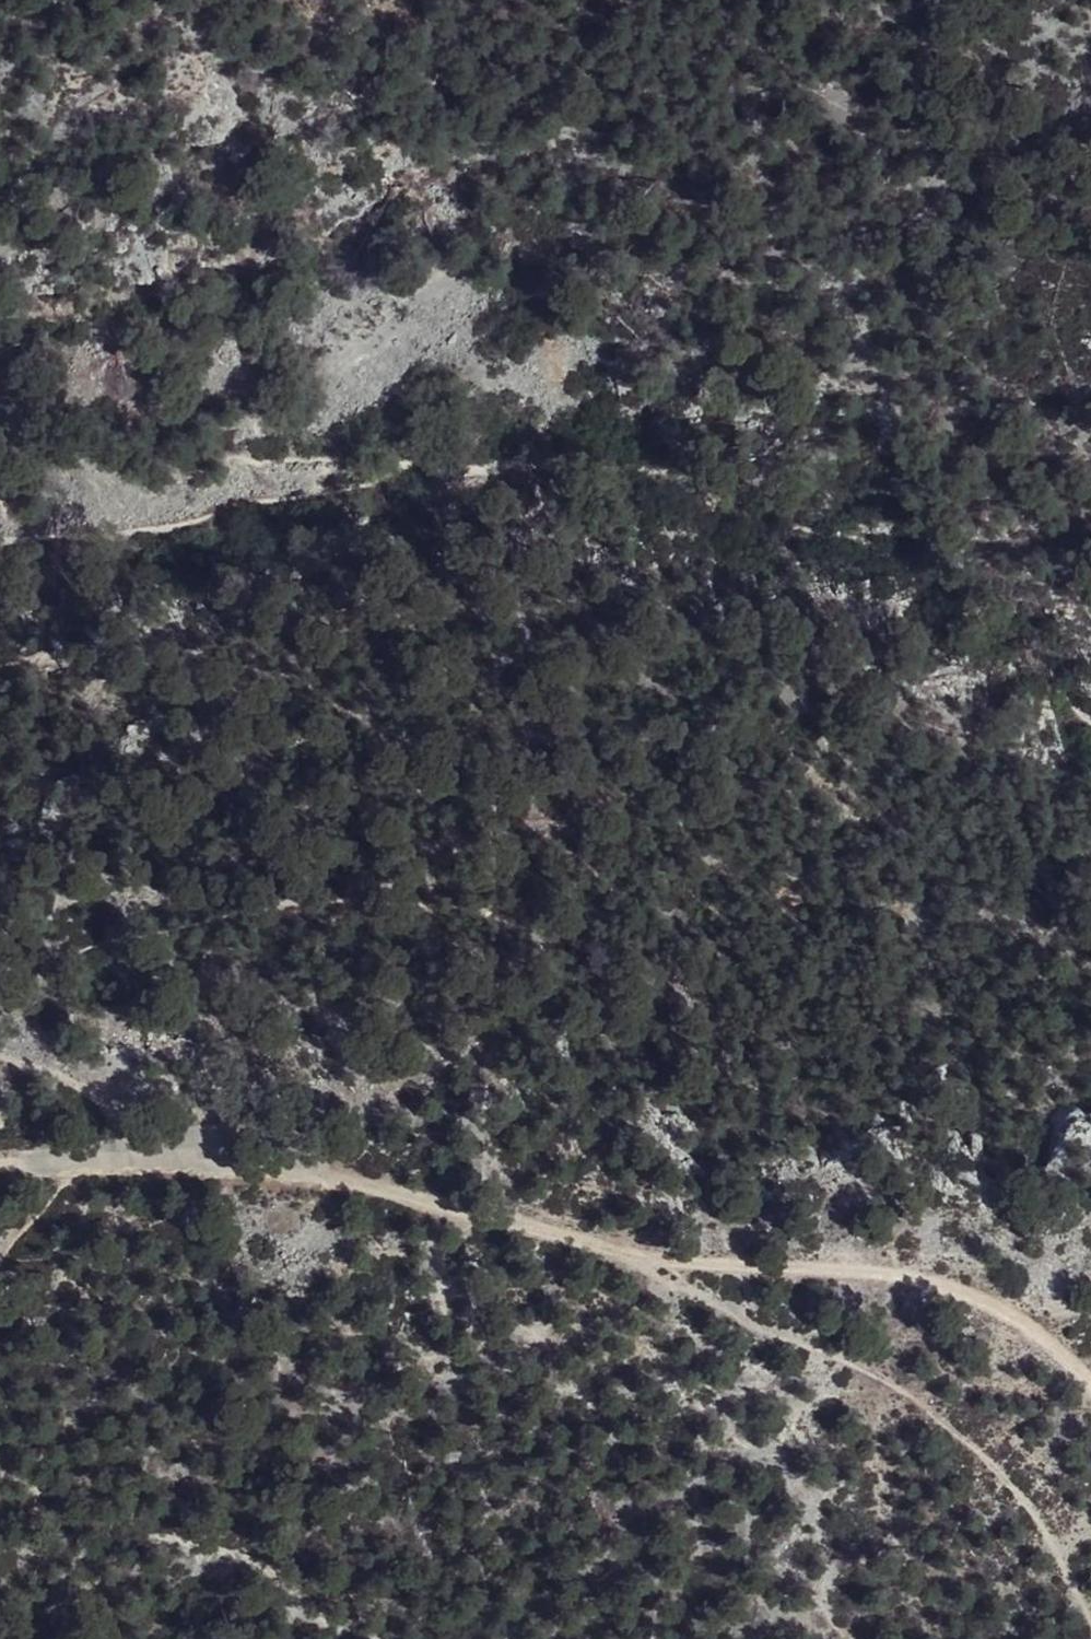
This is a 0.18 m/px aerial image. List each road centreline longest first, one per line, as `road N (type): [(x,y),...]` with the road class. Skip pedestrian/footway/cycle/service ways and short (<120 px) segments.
road 1 (track): [(0,1163),(300,1167),(628,1256),(846,1268),(955,1288),(1019,1321),(1090,1381)]

